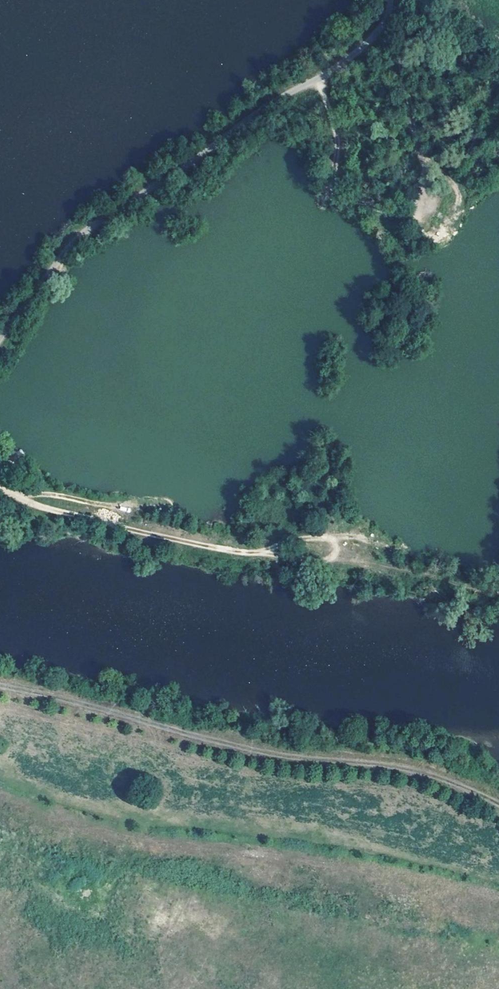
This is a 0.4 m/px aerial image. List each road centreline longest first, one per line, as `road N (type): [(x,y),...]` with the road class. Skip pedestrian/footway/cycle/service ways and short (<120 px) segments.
road 1 (track): [(498,806),(391,767),(256,751),(0,686)]
road 2 (track): [(0,489),(171,544),(363,565)]

